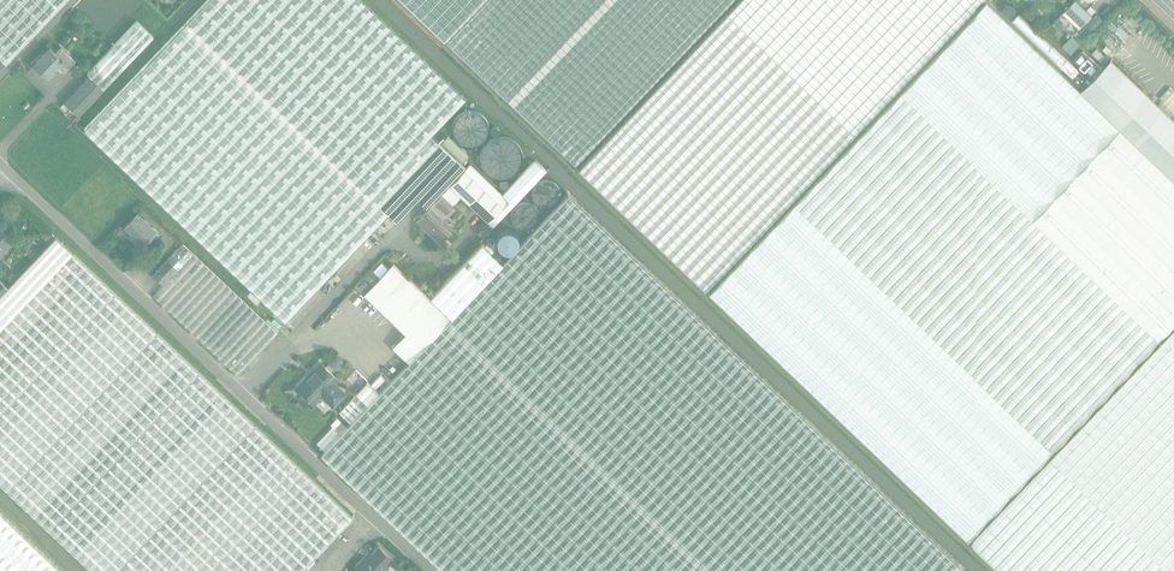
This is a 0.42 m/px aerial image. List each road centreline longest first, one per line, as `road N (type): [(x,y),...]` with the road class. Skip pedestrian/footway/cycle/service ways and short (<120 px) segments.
road 1 (unclassified): [(0,161),(435,570)]

